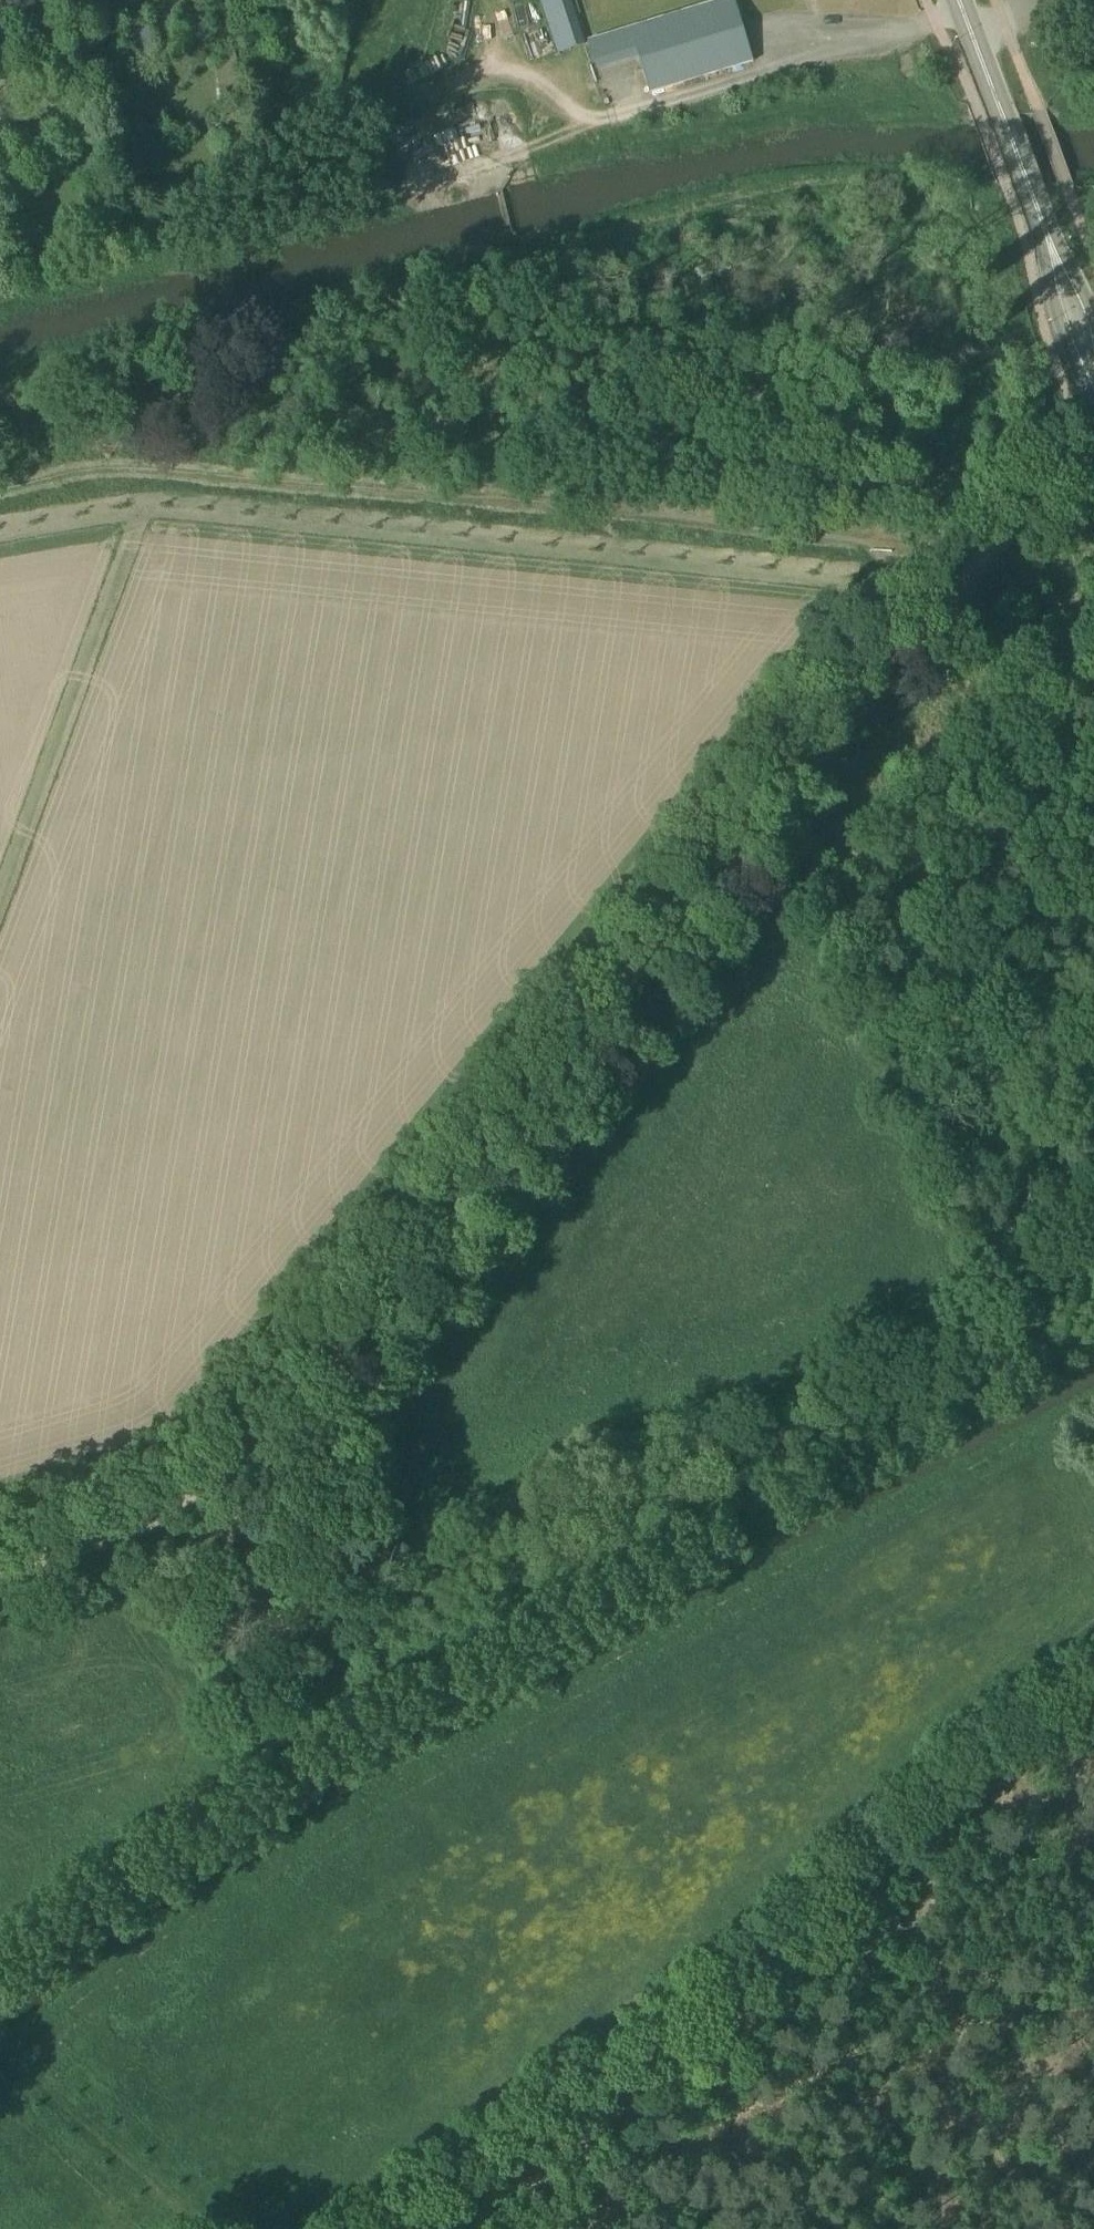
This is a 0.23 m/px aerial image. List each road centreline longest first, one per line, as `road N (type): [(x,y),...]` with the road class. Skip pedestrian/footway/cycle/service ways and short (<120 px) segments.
road 1 (track): [(0,1560),(177,1511),(252,1478),(299,1432),(924,652),(1093,470)]
road 2 (primary): [(1048,243),(959,0)]
road 3 (primary): [(1048,243),(1051,303),(1093,396)]

